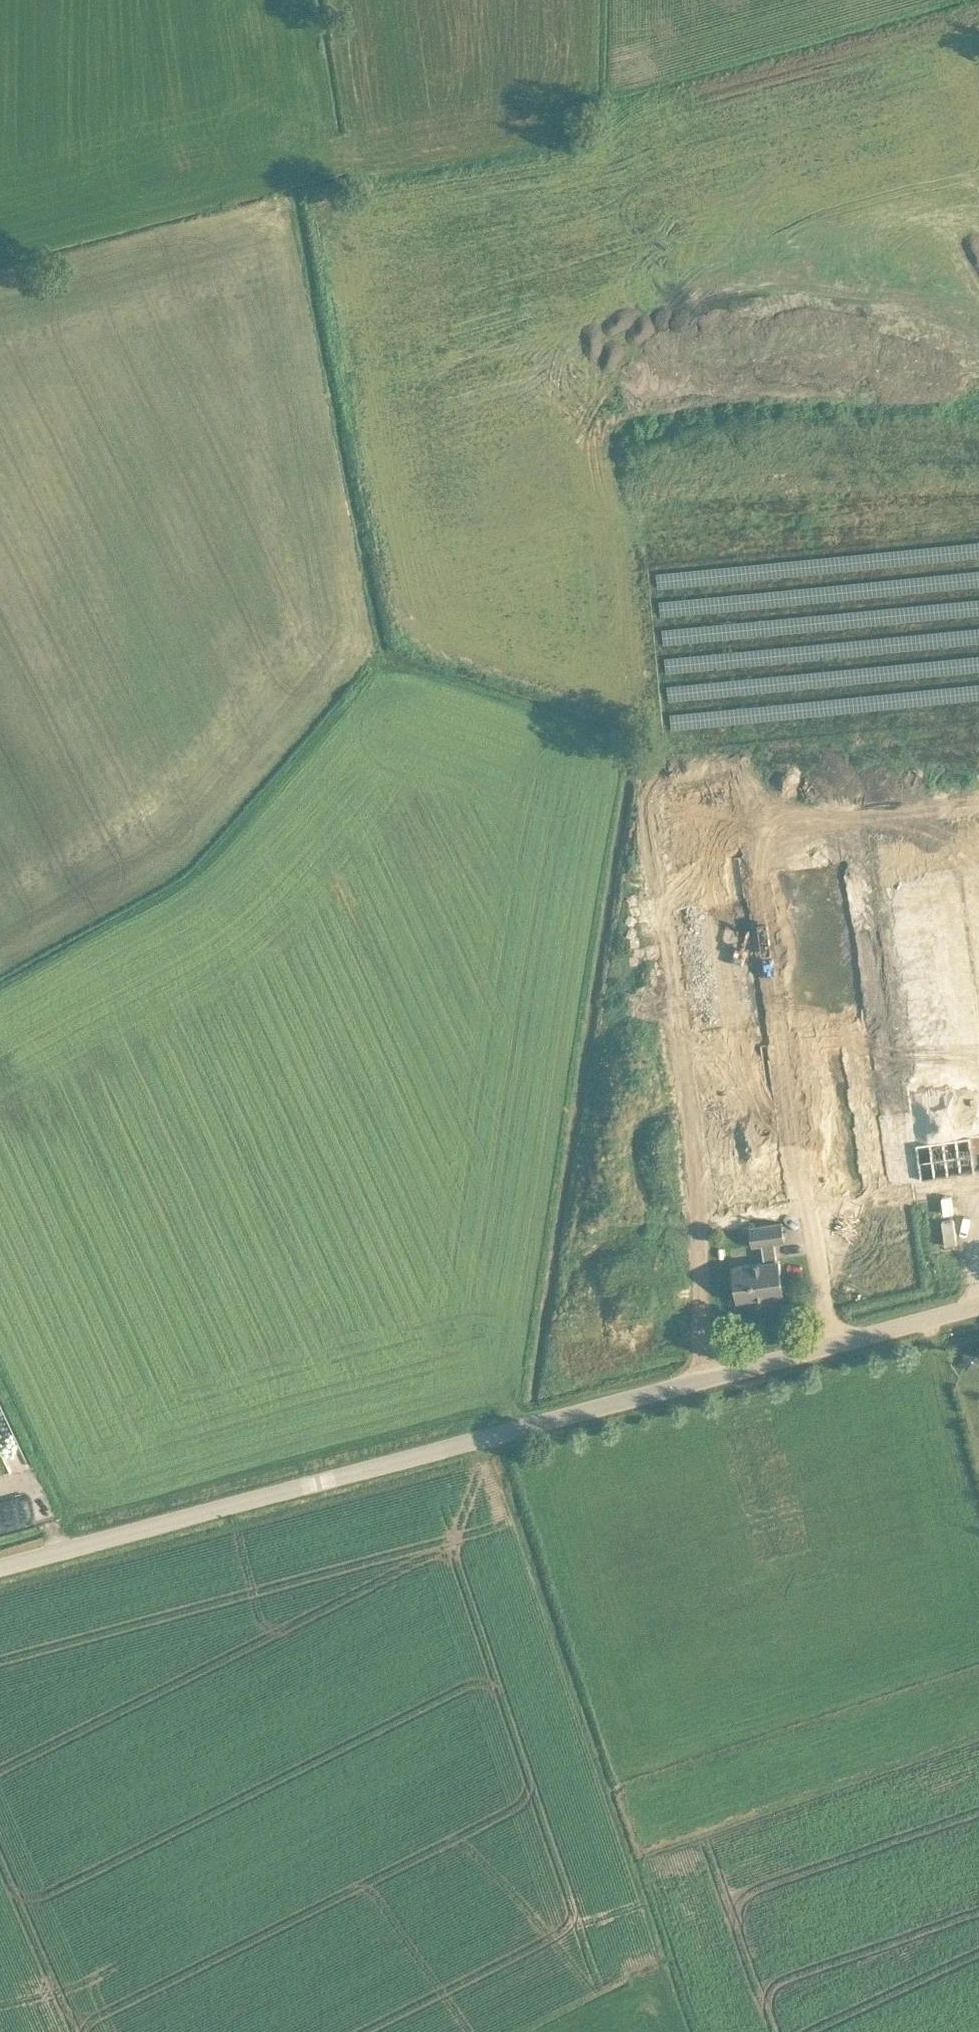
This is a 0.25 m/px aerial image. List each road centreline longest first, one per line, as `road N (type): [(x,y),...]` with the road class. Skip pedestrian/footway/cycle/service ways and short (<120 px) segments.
road 1 (unclassified): [(0,1570),(978,1309)]

